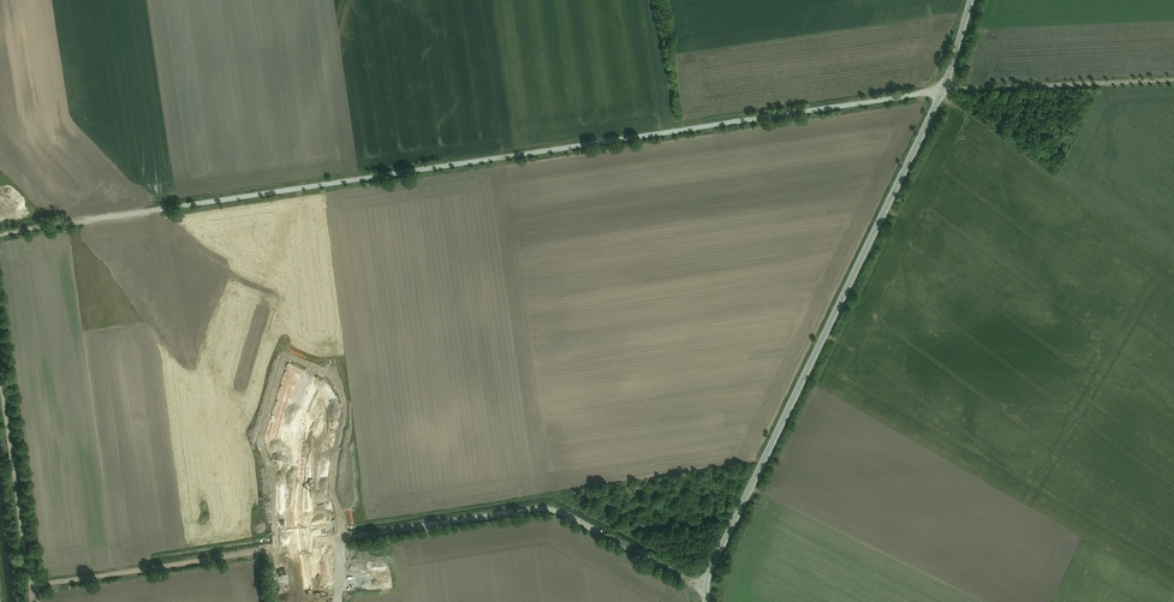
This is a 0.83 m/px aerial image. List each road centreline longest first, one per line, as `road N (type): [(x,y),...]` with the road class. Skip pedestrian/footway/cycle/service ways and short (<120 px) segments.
road 1 (track): [(945,90),(0,235)]
road 2 (track): [(706,583),(570,515),(537,509),(31,588)]
road 3 (unclassified): [(711,601),(706,583),(945,90)]
road 4 (unclassified): [(945,90),(1173,80)]
road 5 (track): [(31,588),(0,371)]

